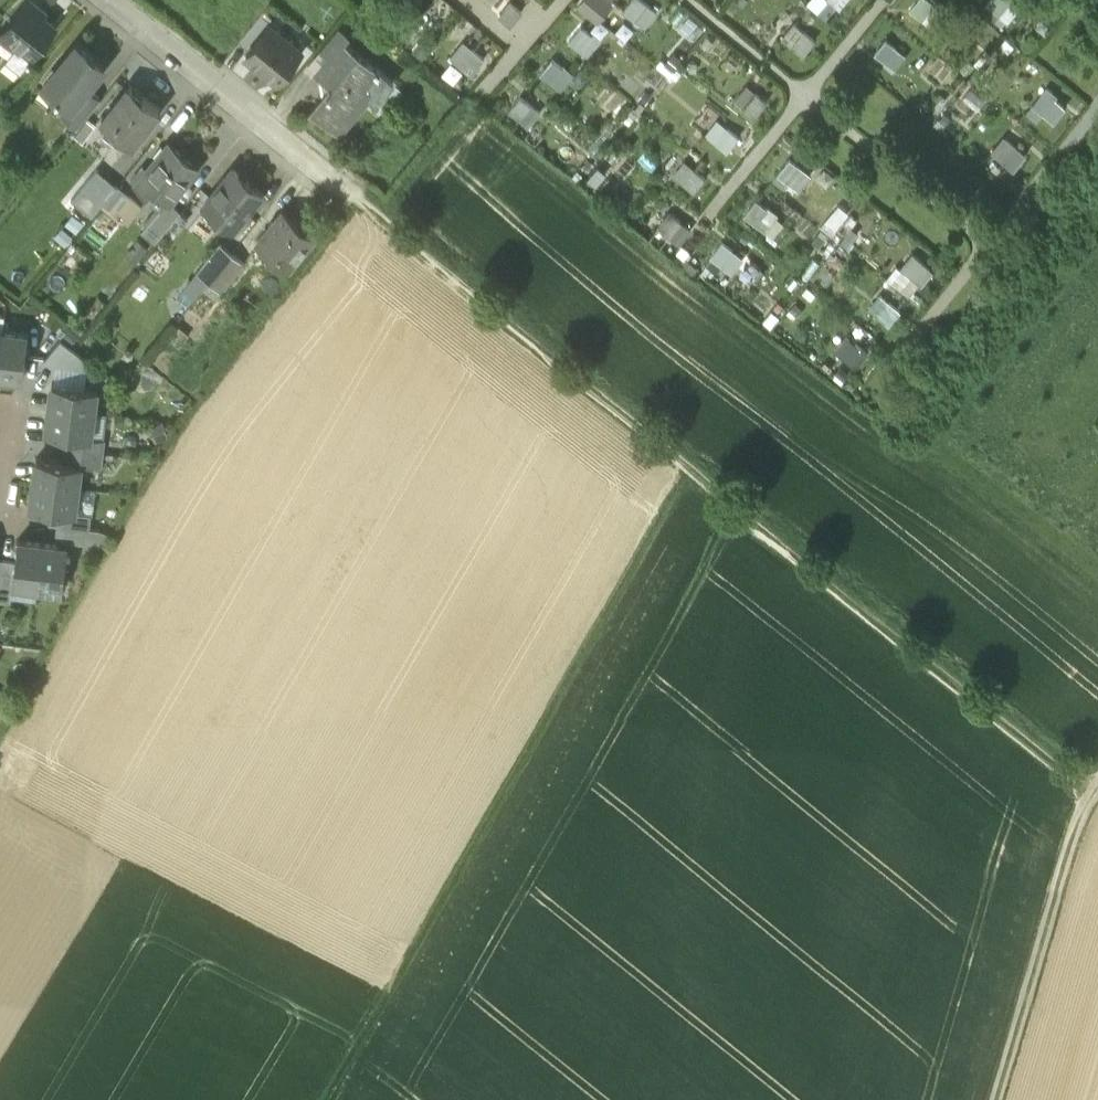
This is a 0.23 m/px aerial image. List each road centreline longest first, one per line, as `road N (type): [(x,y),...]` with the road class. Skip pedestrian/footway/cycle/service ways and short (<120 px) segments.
road 1 (track): [(384,223),(1087,793)]
road 2 (track): [(709,488),(340,1099)]
road 3 (residential): [(112,0),(384,223)]
road 4 (track): [(992,1099),(1072,833),(1087,793),(1097,785)]

